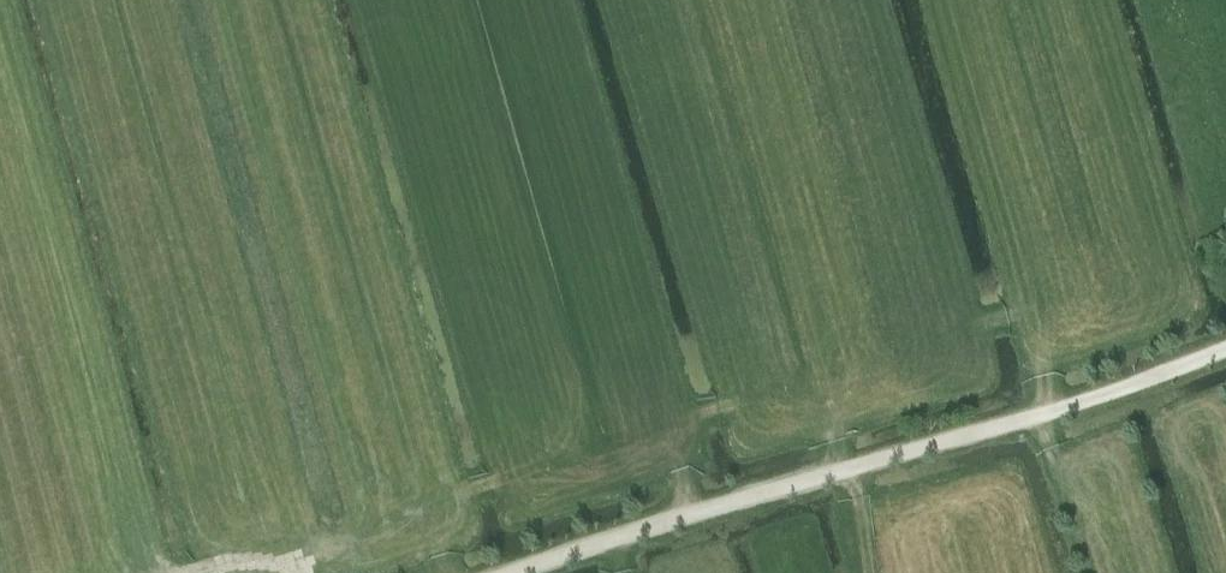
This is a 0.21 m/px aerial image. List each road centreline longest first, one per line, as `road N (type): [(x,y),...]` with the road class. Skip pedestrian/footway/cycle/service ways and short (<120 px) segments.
road 1 (track): [(295,552),(643,433),(1018,319),(1104,275)]
road 2 (track): [(522,572),(1225,353)]
road 3 (track): [(383,386),(450,572)]

